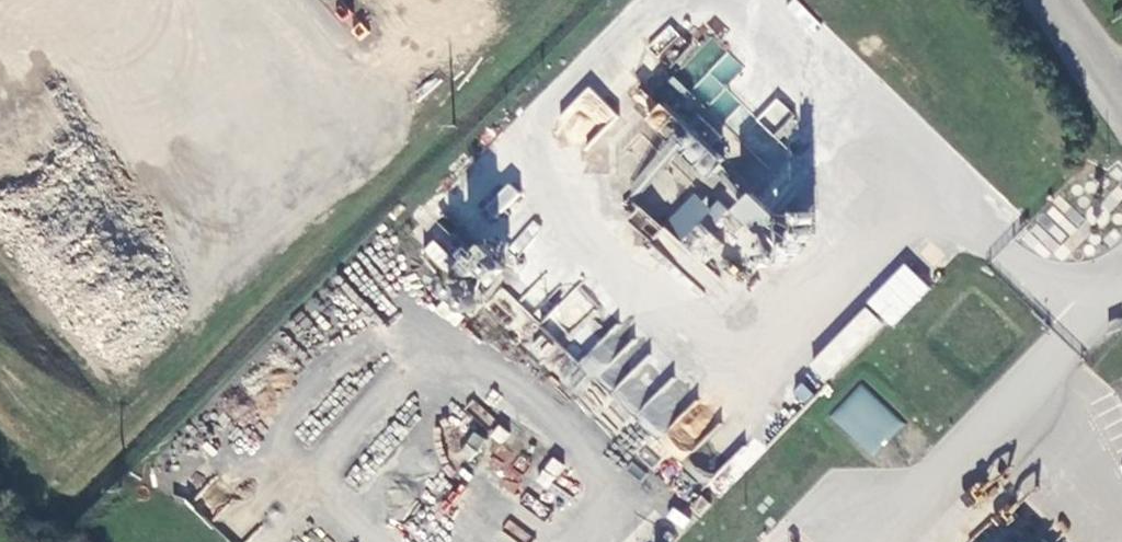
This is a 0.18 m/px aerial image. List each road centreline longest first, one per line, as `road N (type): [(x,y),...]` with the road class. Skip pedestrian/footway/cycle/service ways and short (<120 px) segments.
road 1 (tertiary): [(1121,132),(1044,0)]

